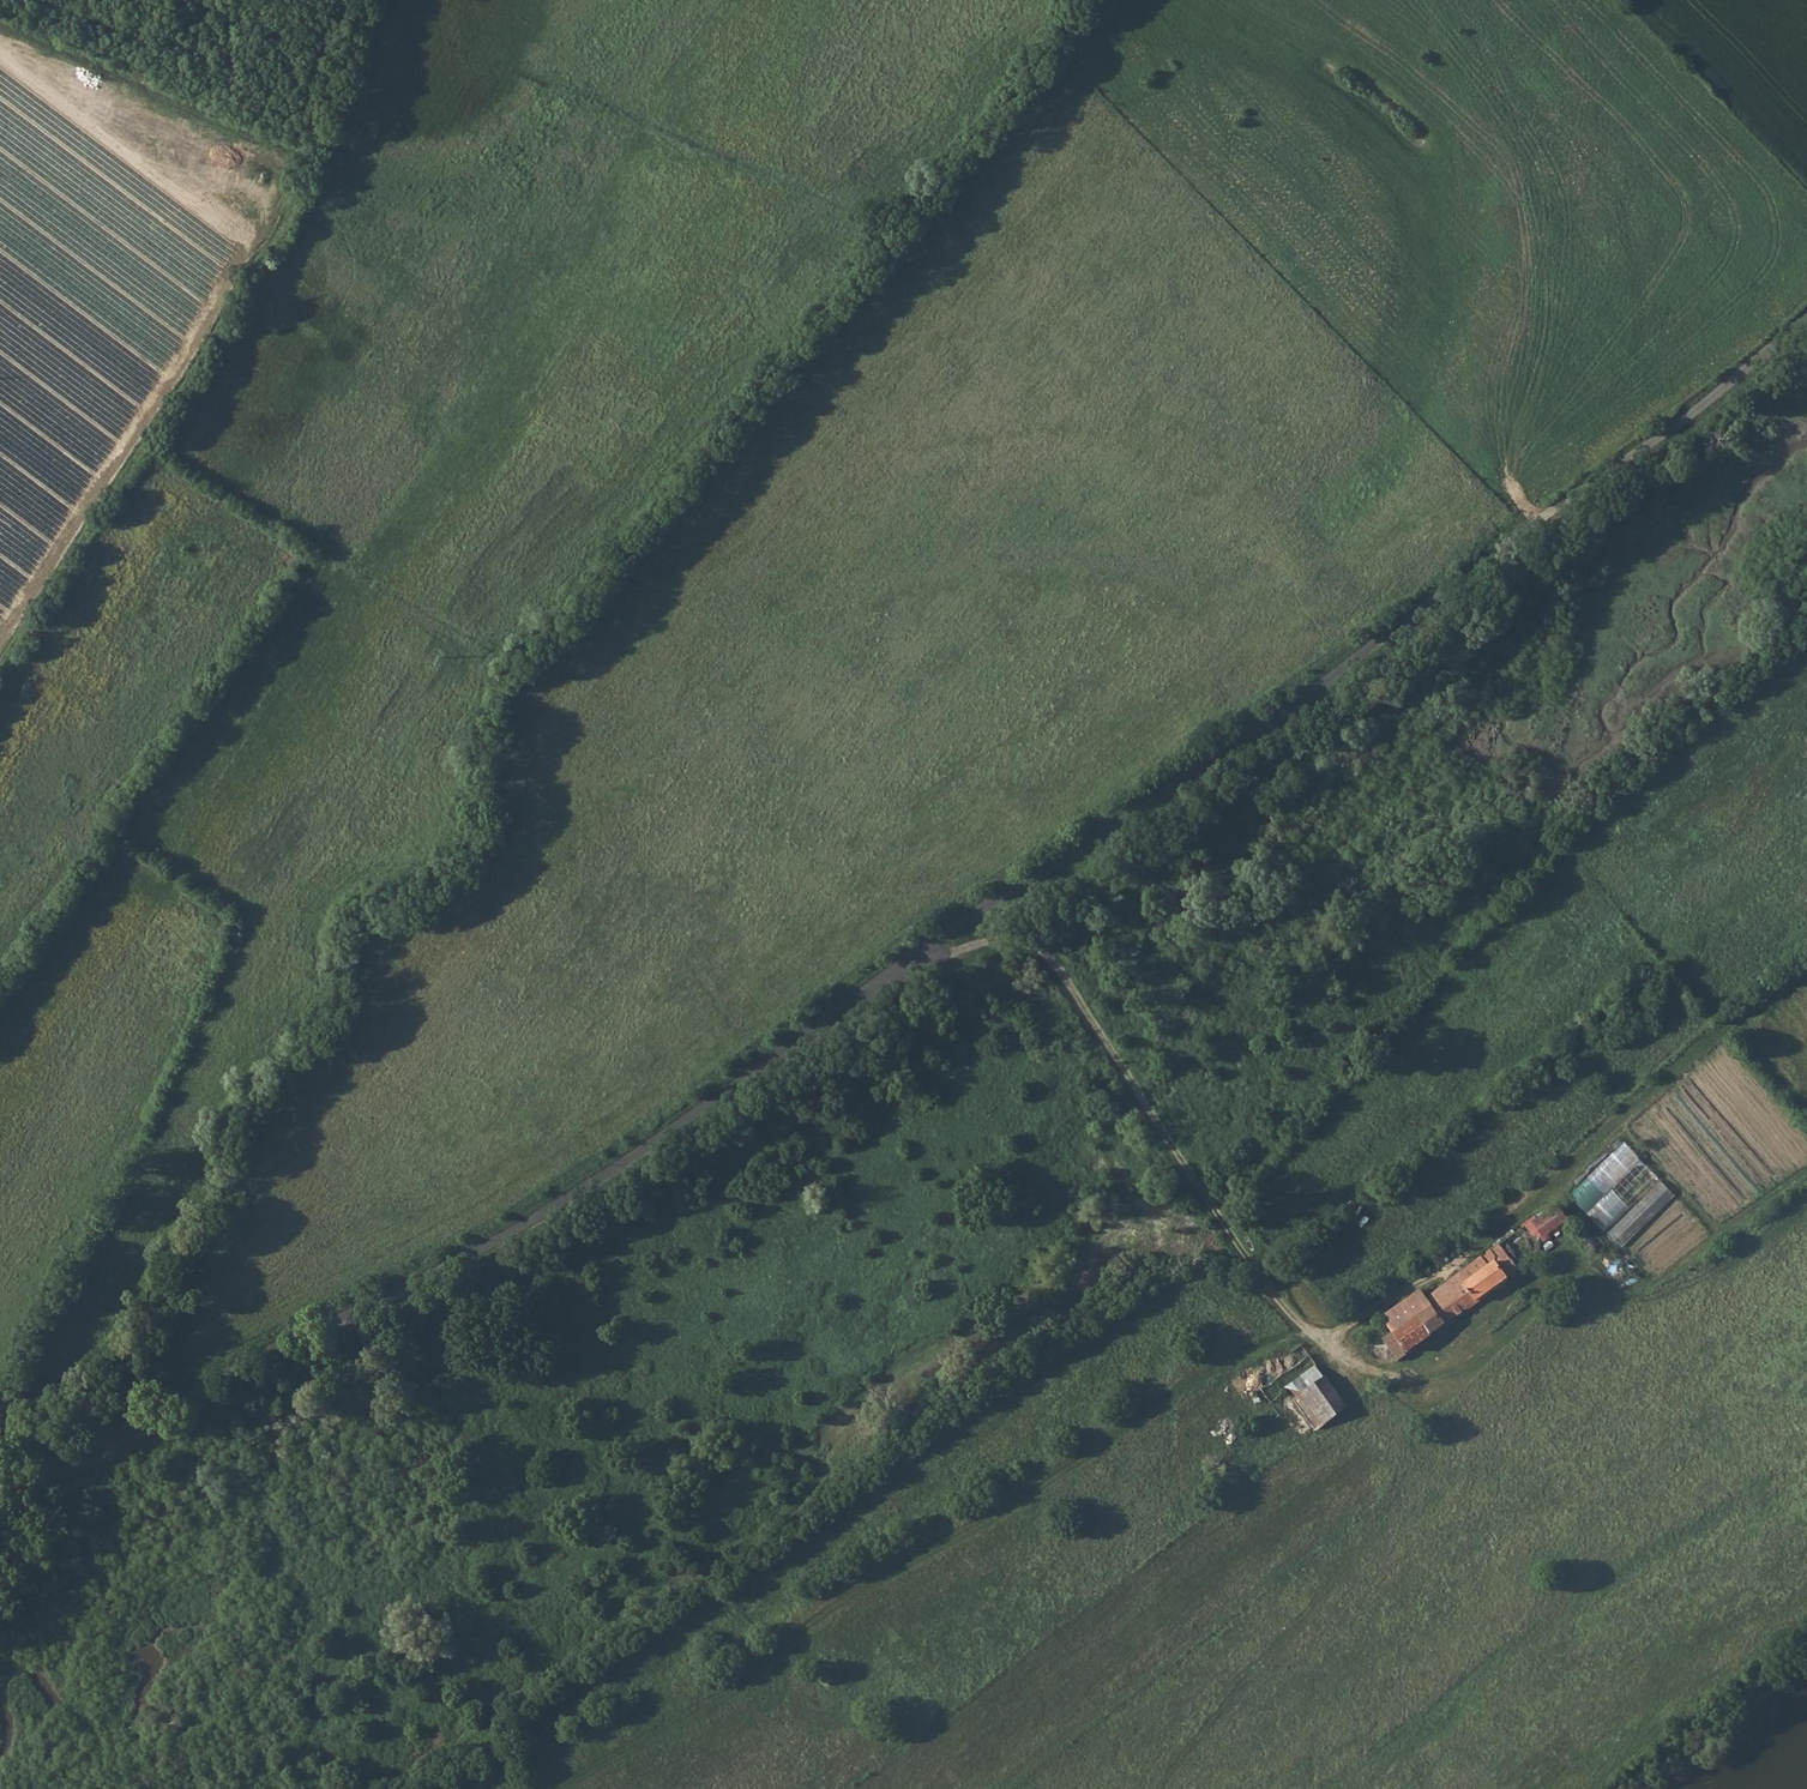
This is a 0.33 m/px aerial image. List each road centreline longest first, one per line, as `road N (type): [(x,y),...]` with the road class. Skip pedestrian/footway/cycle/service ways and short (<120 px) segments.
road 1 (track): [(522,1226),(1208,765),(1750,368),(1806,315)]
road 2 (track): [(914,955),(992,938),(1029,946),(1064,973),(1248,1263),(1296,1323),(1342,1337),(1453,1262)]
road 3 (track): [(35,1482),(83,1469),(217,1375),(522,1226)]

